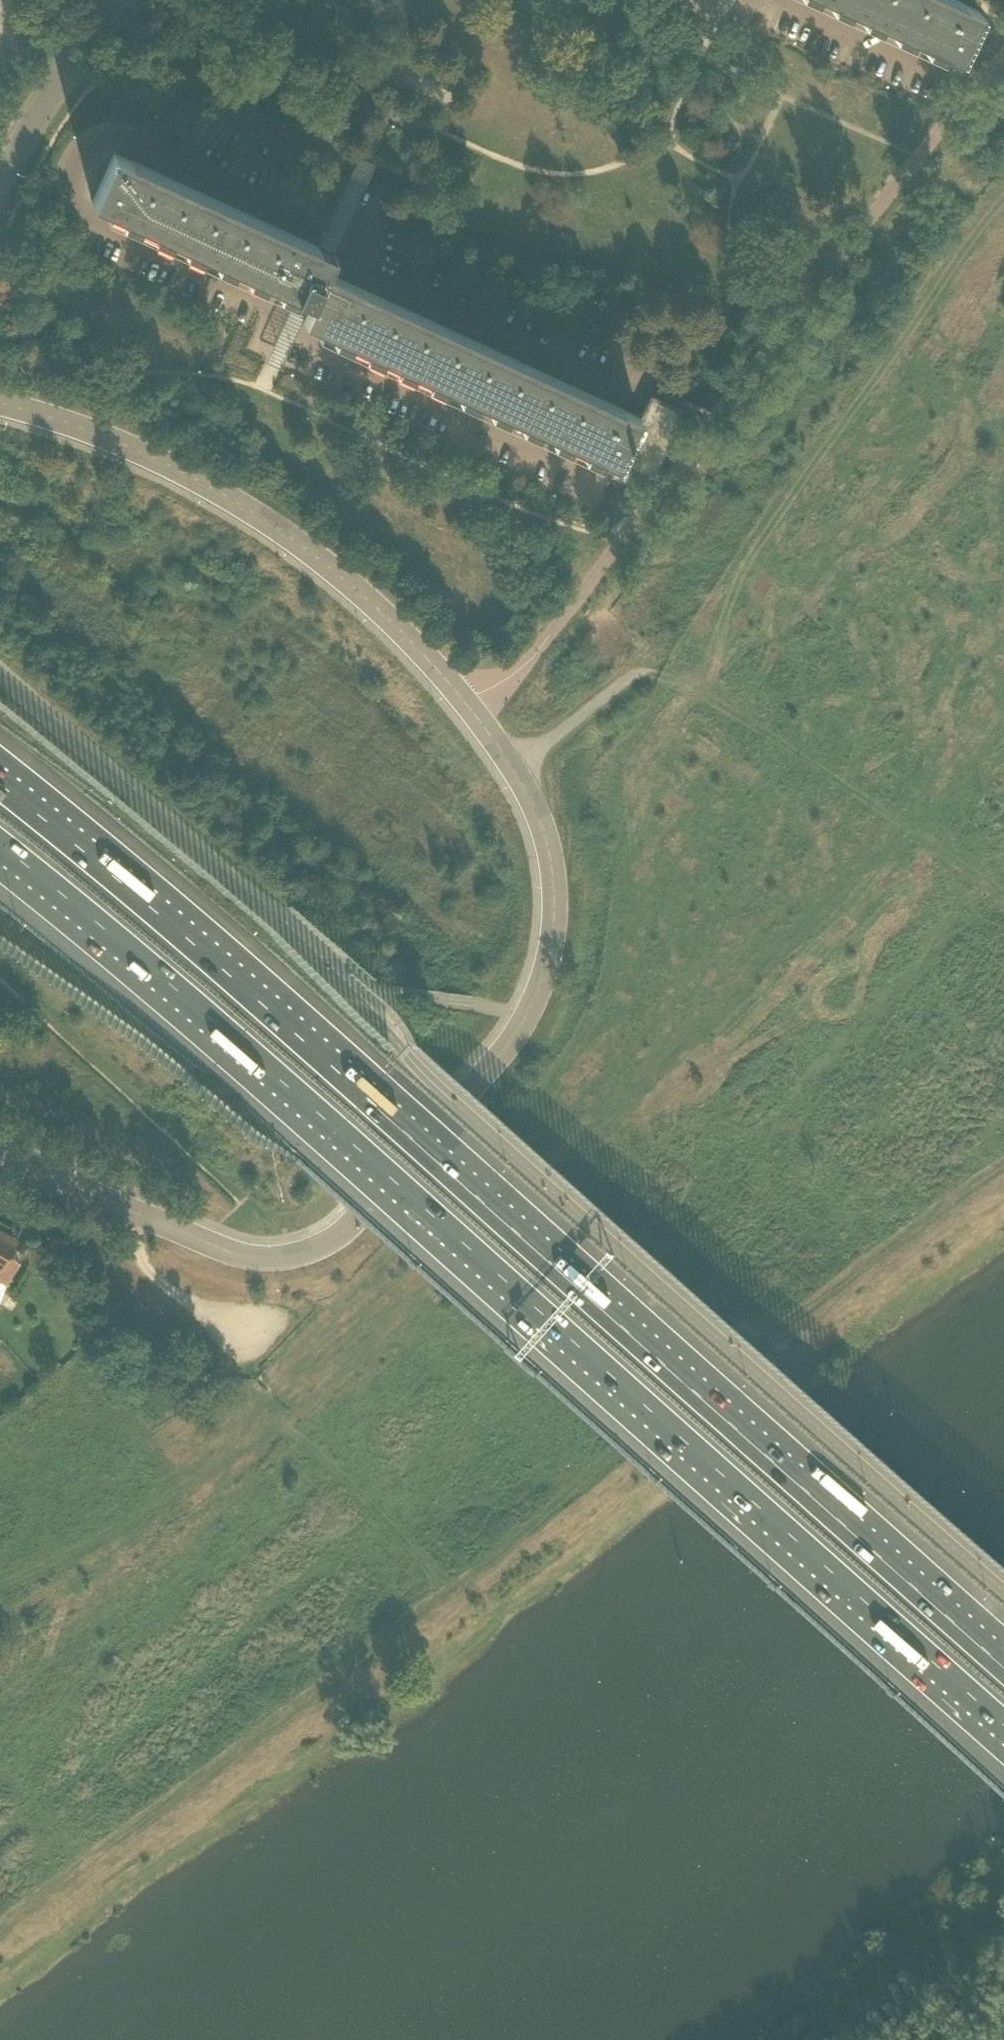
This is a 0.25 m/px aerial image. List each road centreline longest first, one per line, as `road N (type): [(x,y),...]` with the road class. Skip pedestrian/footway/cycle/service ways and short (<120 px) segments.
road 1 (residential): [(0,1161),(233,1254),(278,1259),(318,1248),(477,1086),(527,1016),(544,975),(554,904),(535,814),(512,768),(470,708),(359,593),(238,505),(135,451),(0,404)]
road 2 (motorway): [(1003,1659),(365,1092),(0,781)]
road 3 (motorway): [(0,843),(337,1124),(1003,1720)]
road 4 (track): [(1003,1167),(0,1932)]
road 5 (track): [(301,1418),(906,830)]
road 6 (track): [(1003,892),(658,674),(637,672),(512,768)]
road 7 (track): [(468,1582),(260,1378)]
road 8 (residential): [(0,189),(70,63),(119,0)]
road 9 (track): [(142,1217),(141,1257),(260,1378)]
road 10 (track): [(83,1867),(0,1774)]

